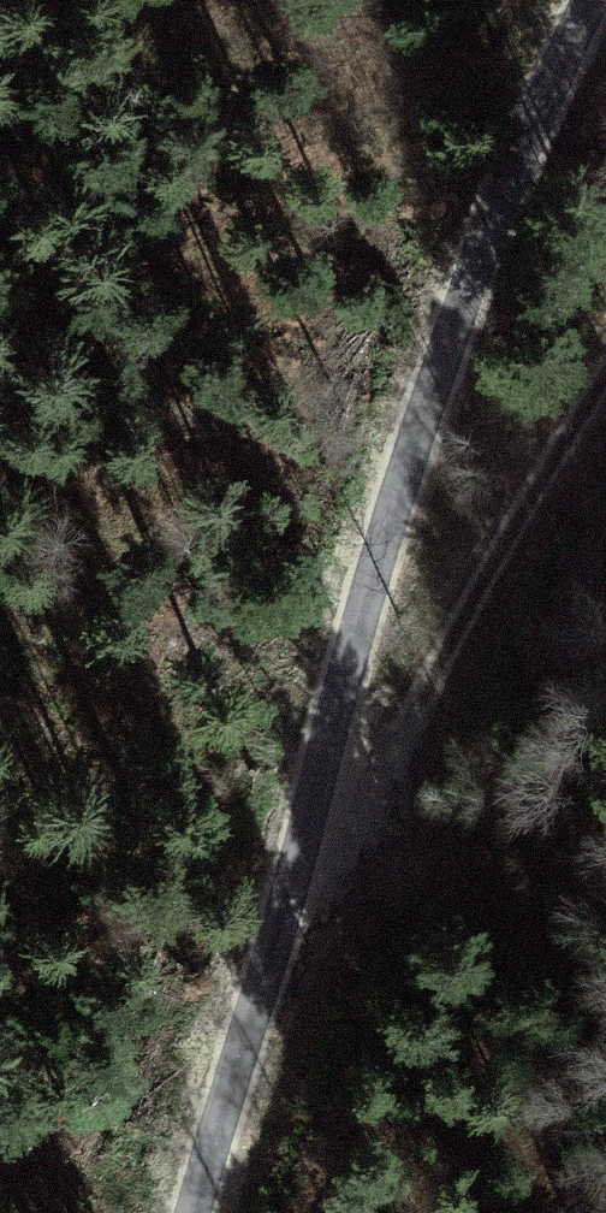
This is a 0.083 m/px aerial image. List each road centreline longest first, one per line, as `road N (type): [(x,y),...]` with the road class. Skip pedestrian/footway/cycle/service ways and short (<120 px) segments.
road 1 (unclassified): [(191,1212),(310,827),(390,506),(526,154),(600,0)]
road 2 (track): [(310,827),(605,364)]

